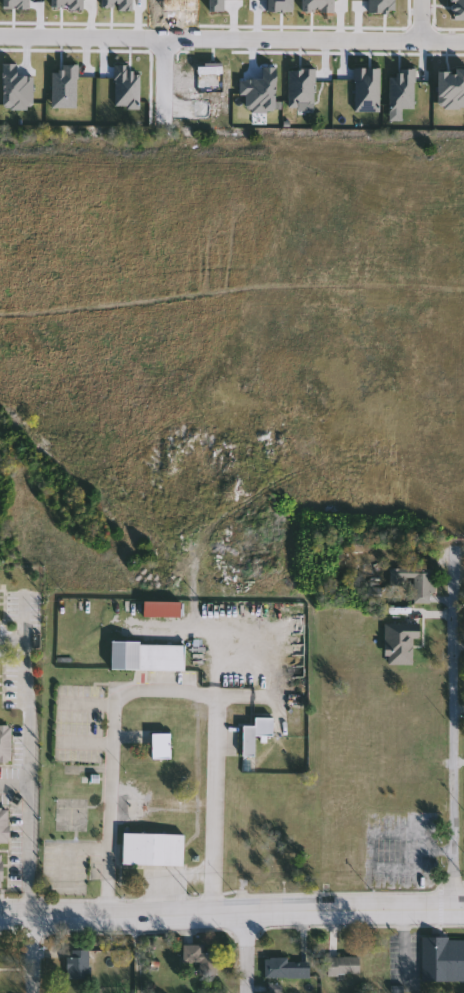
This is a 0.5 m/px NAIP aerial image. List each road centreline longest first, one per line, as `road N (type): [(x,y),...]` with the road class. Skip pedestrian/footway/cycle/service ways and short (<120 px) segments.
road 1 (residential): [(463,40),(0,34)]
road 2 (tertiary): [(0,914),(463,911)]
road 3 (residential): [(456,535),(455,911)]

